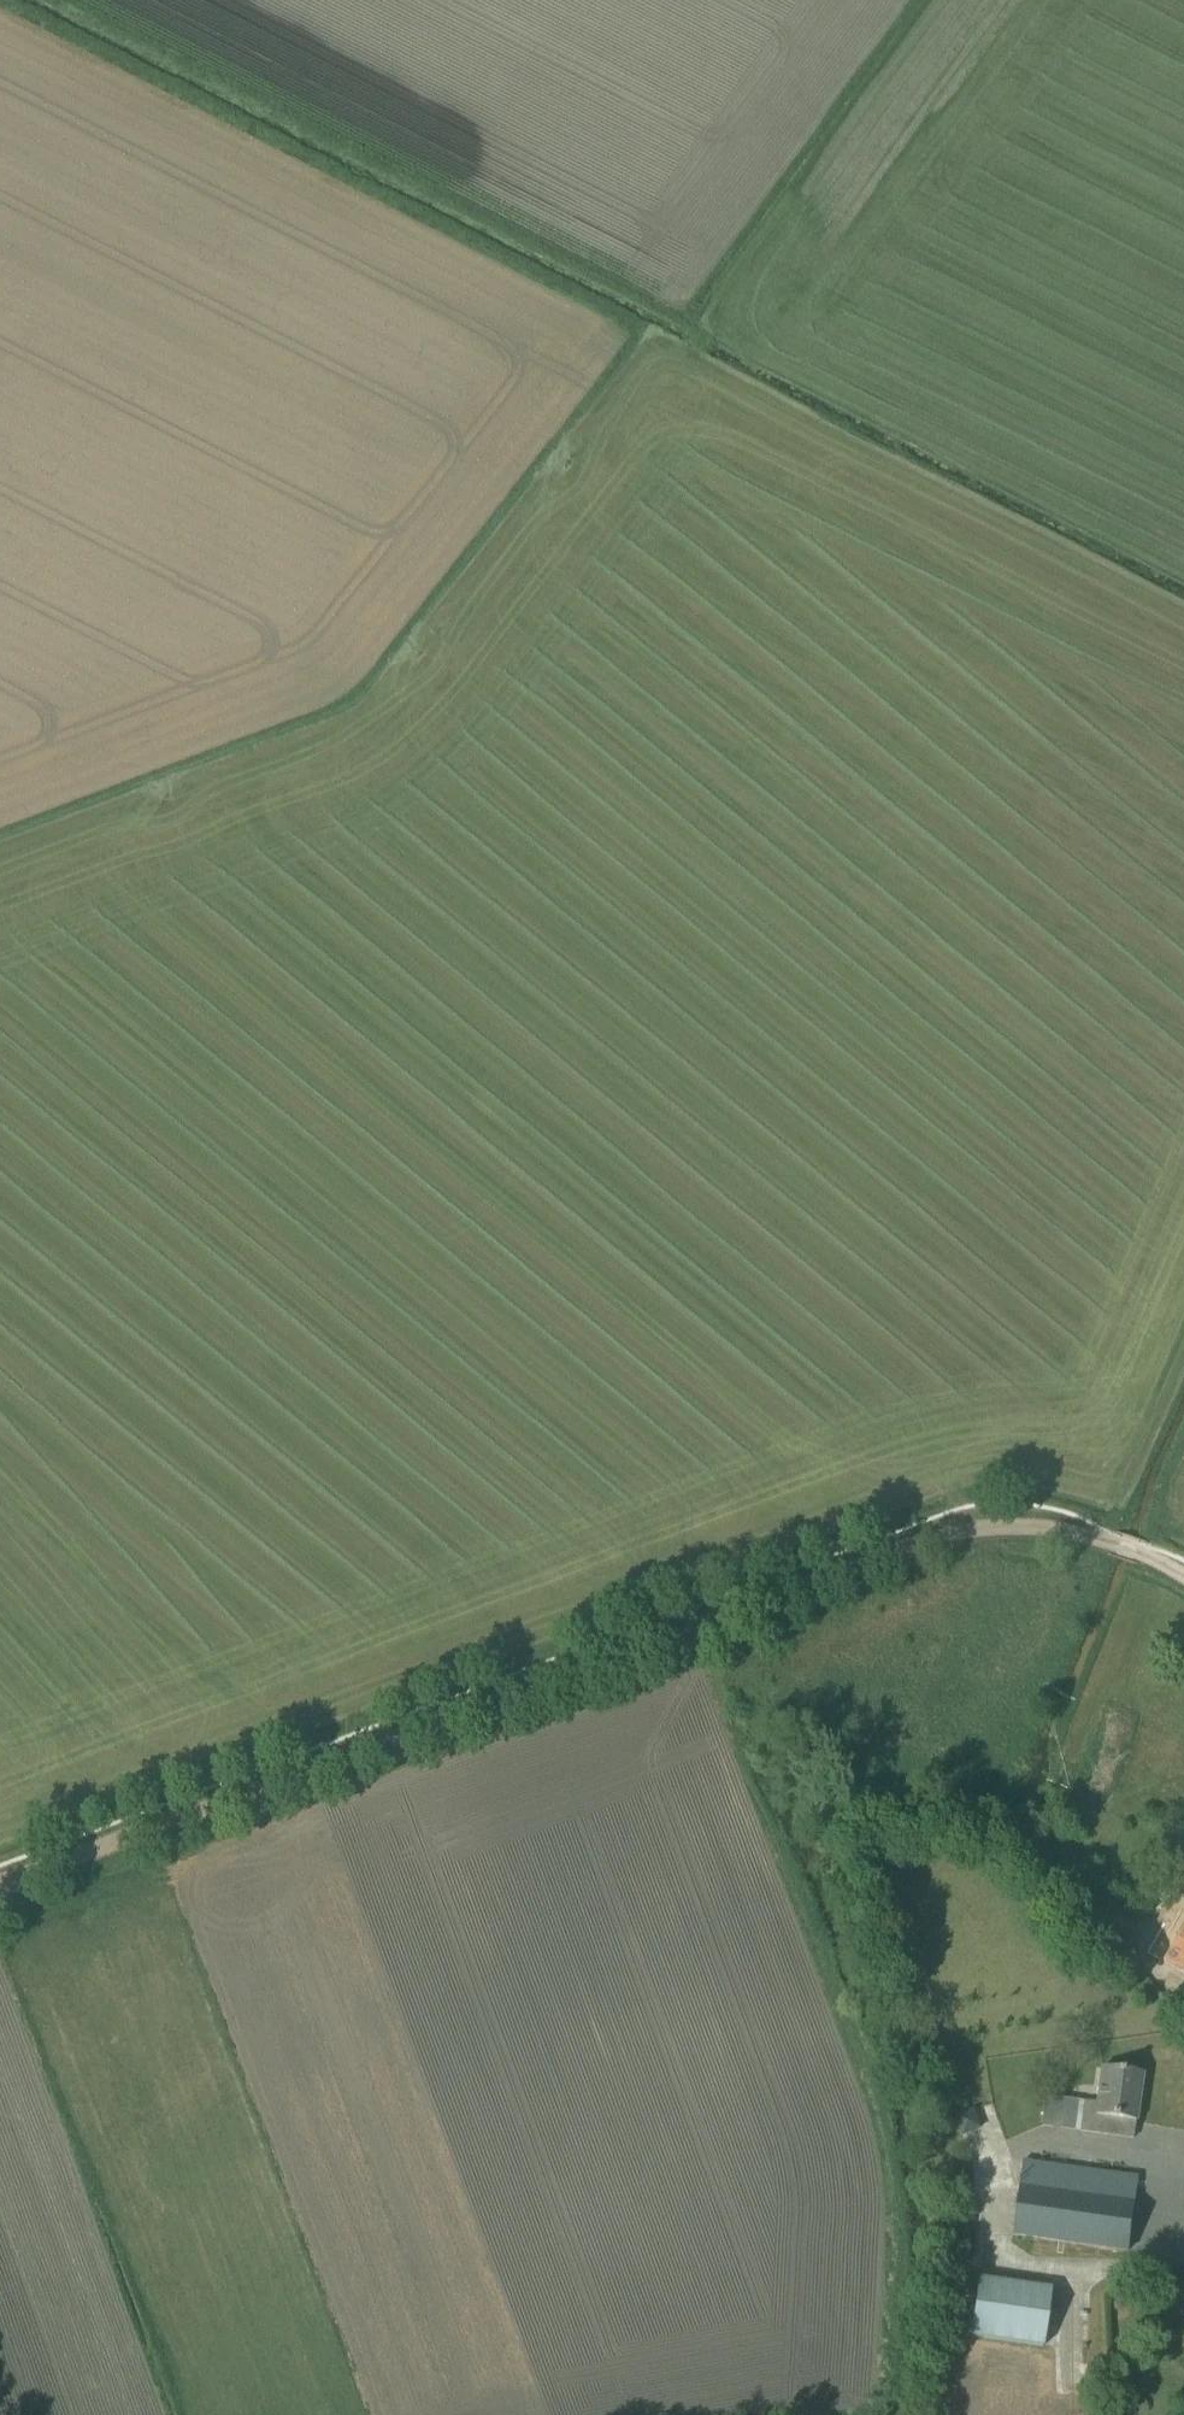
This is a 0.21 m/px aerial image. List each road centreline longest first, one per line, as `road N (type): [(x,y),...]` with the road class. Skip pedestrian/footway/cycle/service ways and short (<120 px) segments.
road 1 (track): [(0,1890),(955,1531),(1055,1528),(1183,1572)]

